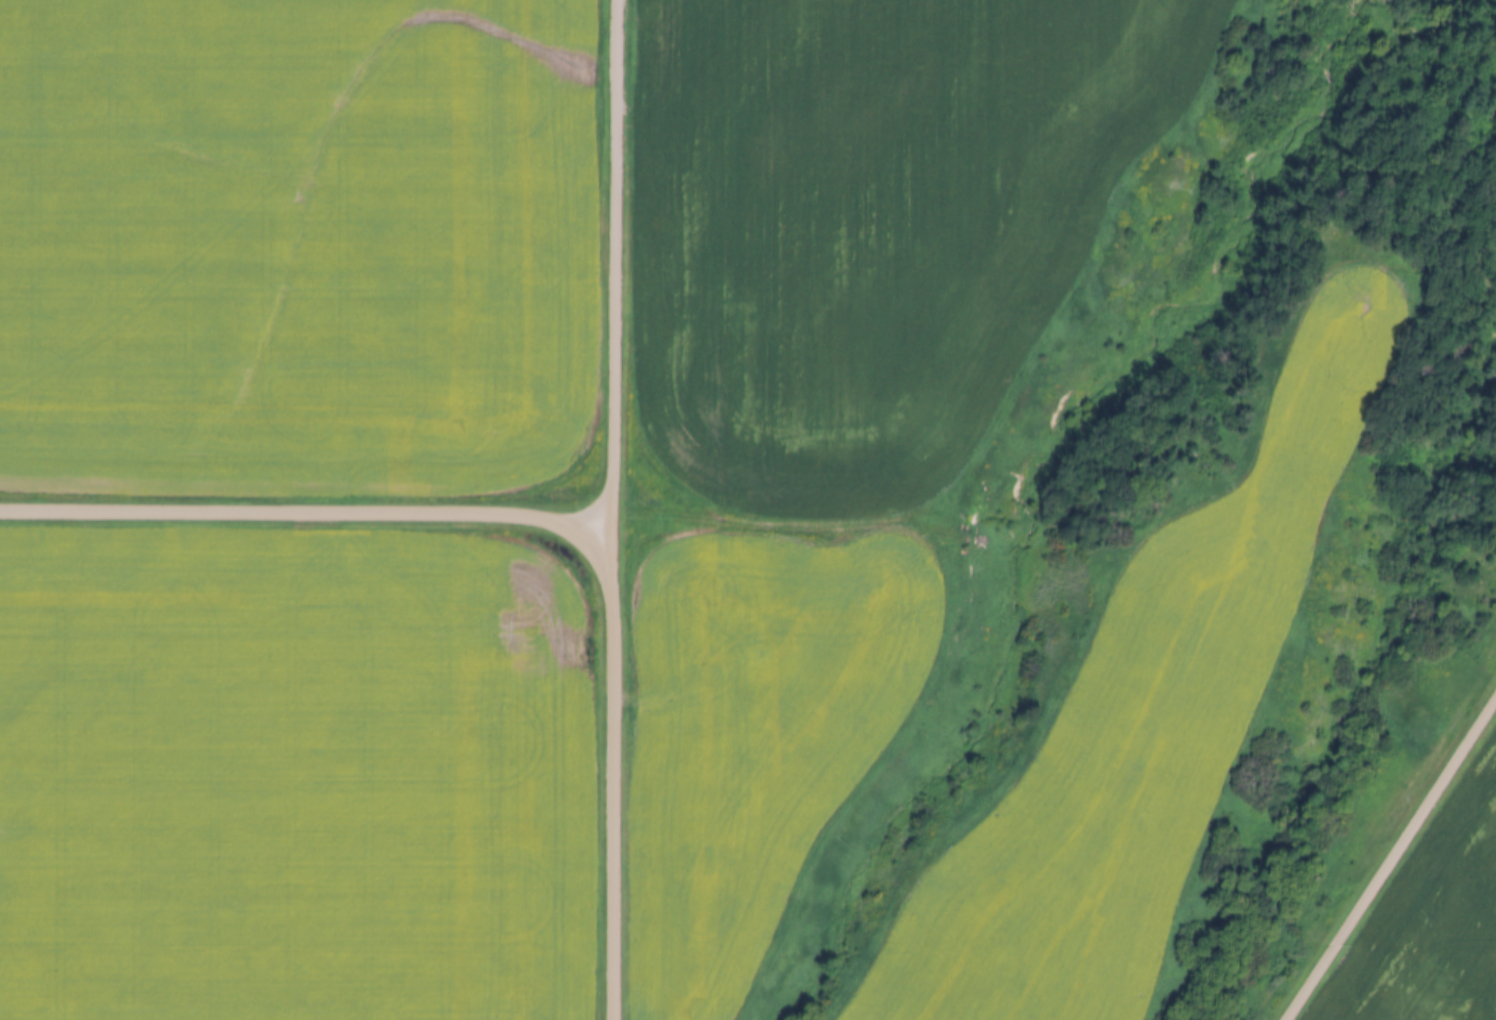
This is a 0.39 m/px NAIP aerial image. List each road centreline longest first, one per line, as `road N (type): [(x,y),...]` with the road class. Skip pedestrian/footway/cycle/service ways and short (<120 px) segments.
road 1 (residential): [(0,506),(617,514)]
road 2 (residential): [(621,1019),(617,514)]

